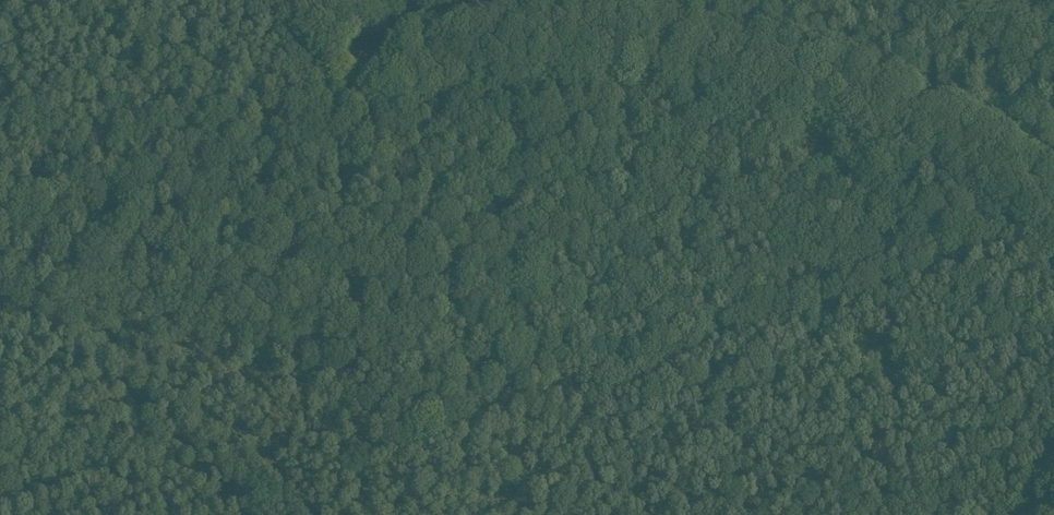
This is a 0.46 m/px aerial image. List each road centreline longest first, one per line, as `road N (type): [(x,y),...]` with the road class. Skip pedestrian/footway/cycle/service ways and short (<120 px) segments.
road 1 (track): [(935,135),(788,74),(720,60),(551,60),(382,82),(298,0)]
road 2 (track): [(1053,208),(935,135)]

